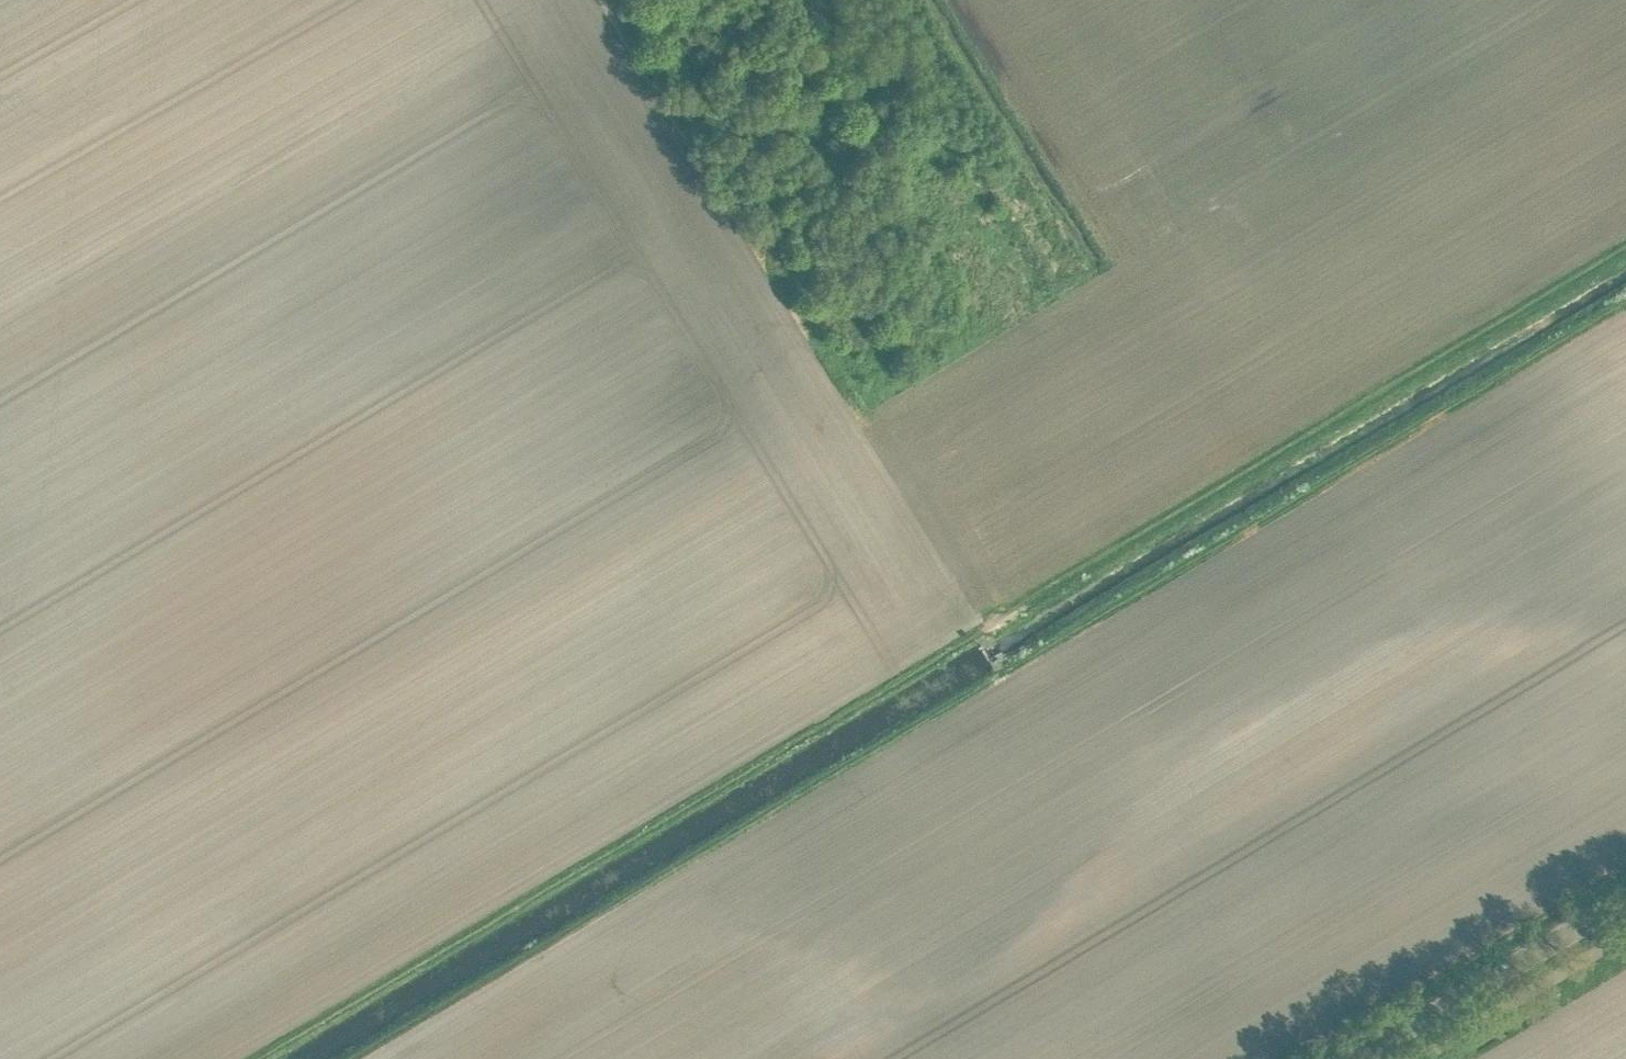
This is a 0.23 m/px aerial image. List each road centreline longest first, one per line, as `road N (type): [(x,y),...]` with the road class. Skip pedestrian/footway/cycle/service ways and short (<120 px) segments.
road 1 (secondary): [(1365,1058),(1625,906)]

